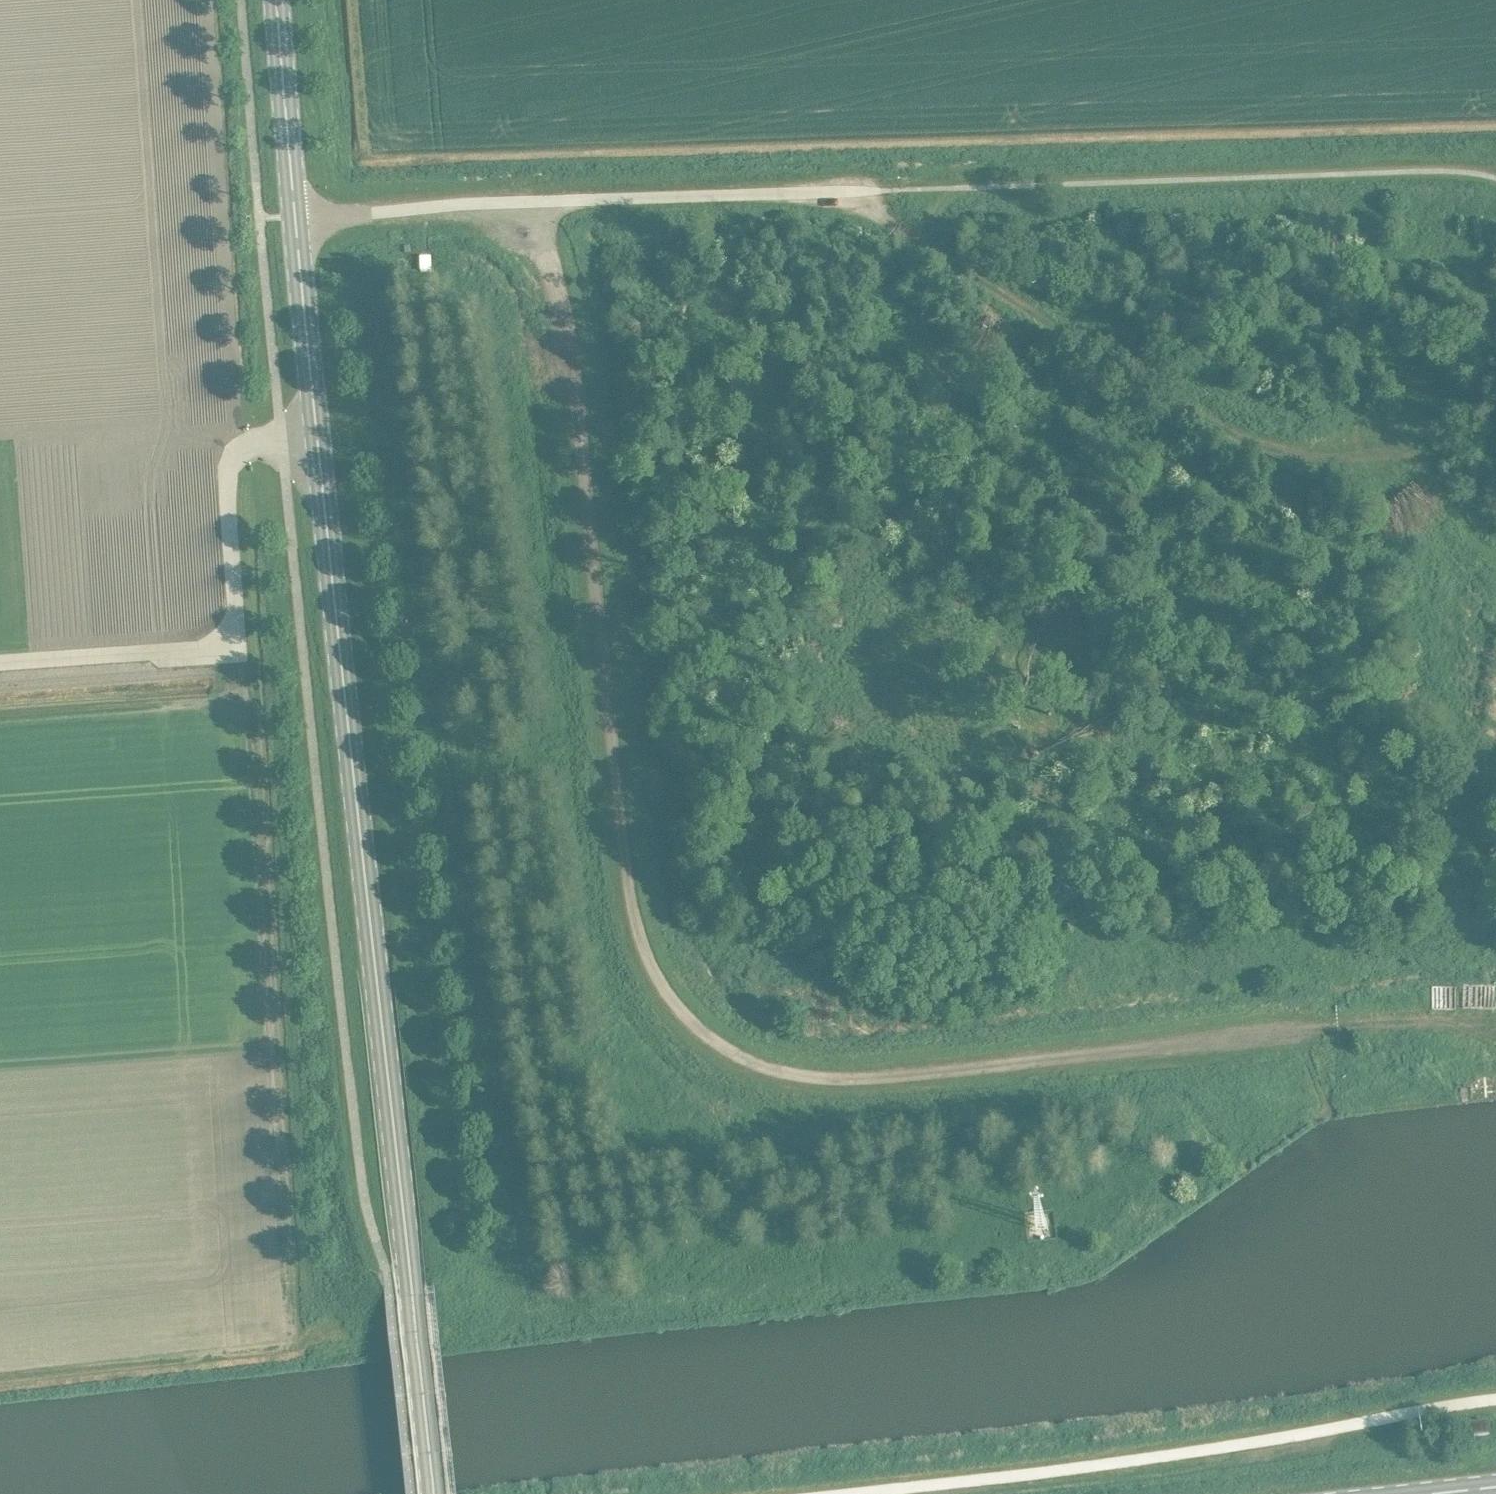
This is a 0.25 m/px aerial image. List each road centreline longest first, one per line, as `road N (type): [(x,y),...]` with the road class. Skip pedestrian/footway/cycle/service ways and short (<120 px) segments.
road 1 (secondary): [(433,1493),(292,215)]
road 2 (unclassified): [(1495,181),(1480,173),(292,215)]
road 3 (secondary): [(292,215),(277,0)]

